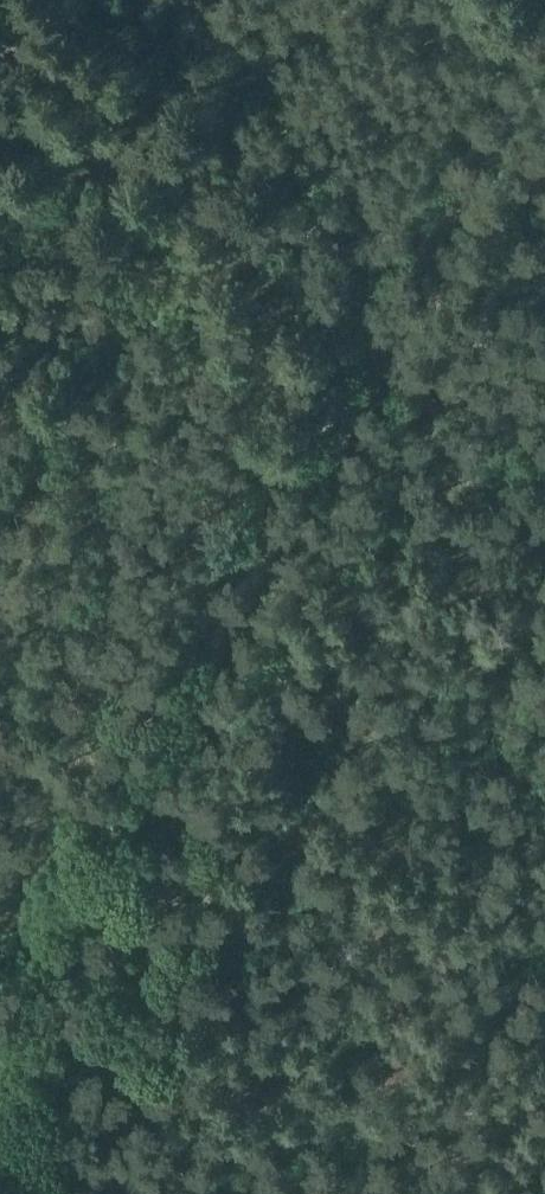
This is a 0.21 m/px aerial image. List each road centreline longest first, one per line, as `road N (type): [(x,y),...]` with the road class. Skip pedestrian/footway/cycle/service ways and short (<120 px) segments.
road 1 (track): [(356,344),(544,441)]

